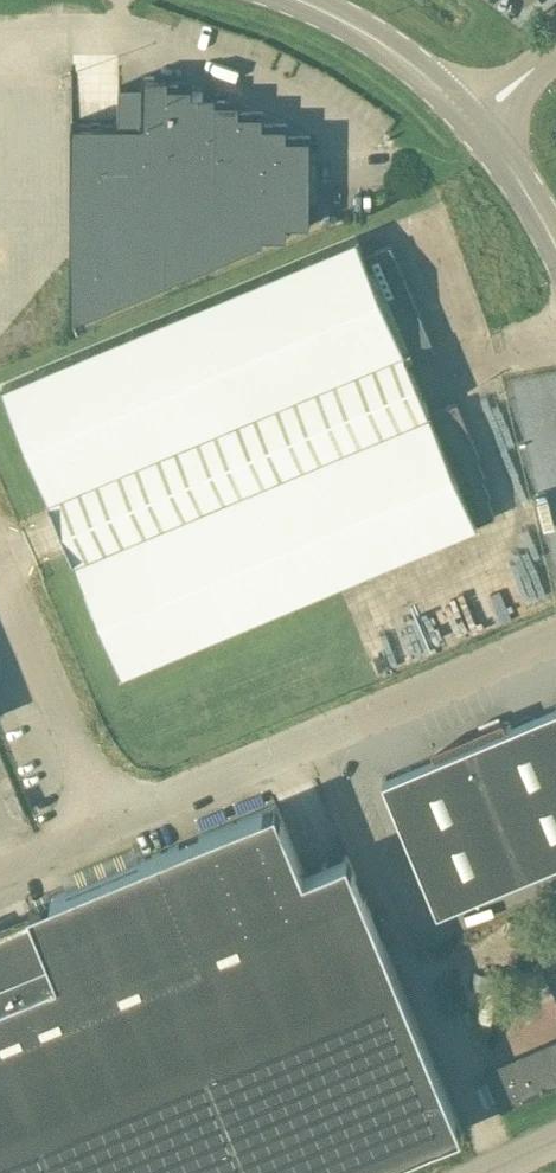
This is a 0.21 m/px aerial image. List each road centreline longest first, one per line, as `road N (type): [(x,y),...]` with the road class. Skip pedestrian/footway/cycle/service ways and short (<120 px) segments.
road 1 (unclassified): [(0,874),(555,636)]
road 2 (secondary): [(472,123),(367,34),(284,0)]
road 3 (secondary): [(555,244),(527,189),(472,123)]

